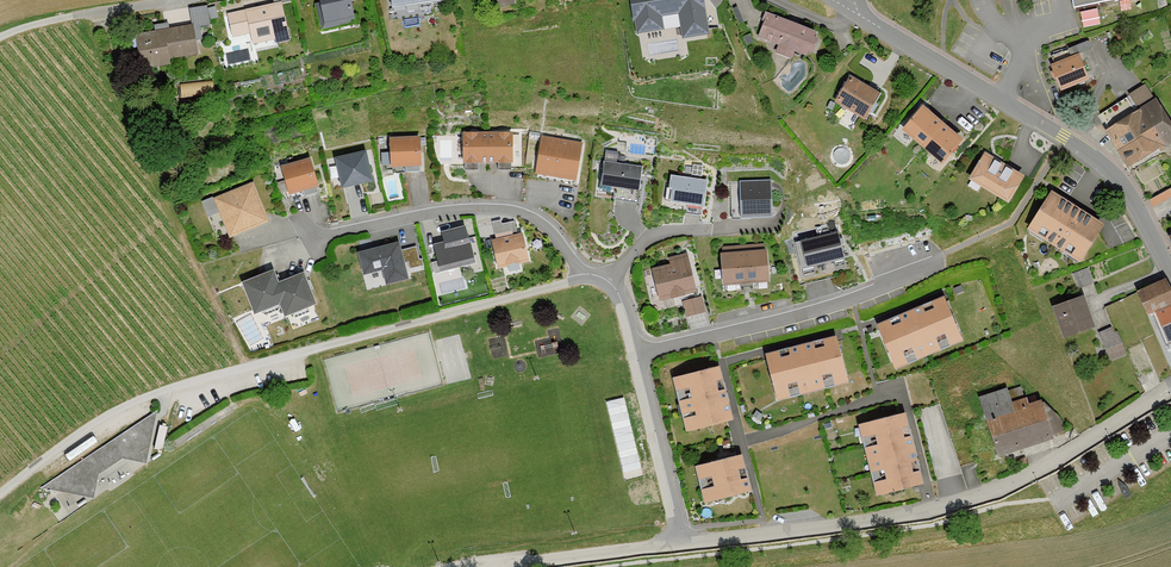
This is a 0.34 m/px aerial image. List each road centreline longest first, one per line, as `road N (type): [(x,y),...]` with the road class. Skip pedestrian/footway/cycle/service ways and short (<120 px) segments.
road 1 (residential): [(1170,390),(1047,464),(957,502),(684,541),(626,310),(610,287),(585,277),(245,366)]
road 2 (residential): [(1170,272),(1141,212),(1101,165),(863,20)]
road 3 (unclassified): [(245,366),(108,414),(0,494)]
road 4 (track): [(684,541),(501,566)]

